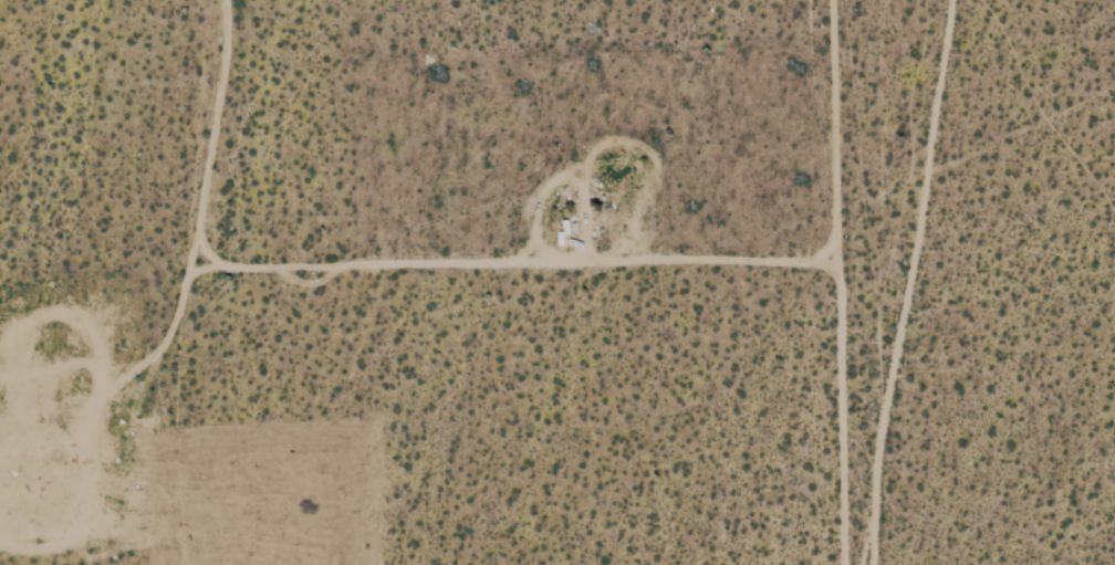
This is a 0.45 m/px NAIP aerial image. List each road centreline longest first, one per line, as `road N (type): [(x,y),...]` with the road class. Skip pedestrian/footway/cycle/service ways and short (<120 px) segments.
road 1 (track): [(843,263),(252,270),(200,248)]
road 2 (track): [(222,0),(200,248),(160,345),(95,396),(0,411)]
road 3 (track): [(844,423),(834,0)]
road 4 (track): [(851,564),(844,423)]

